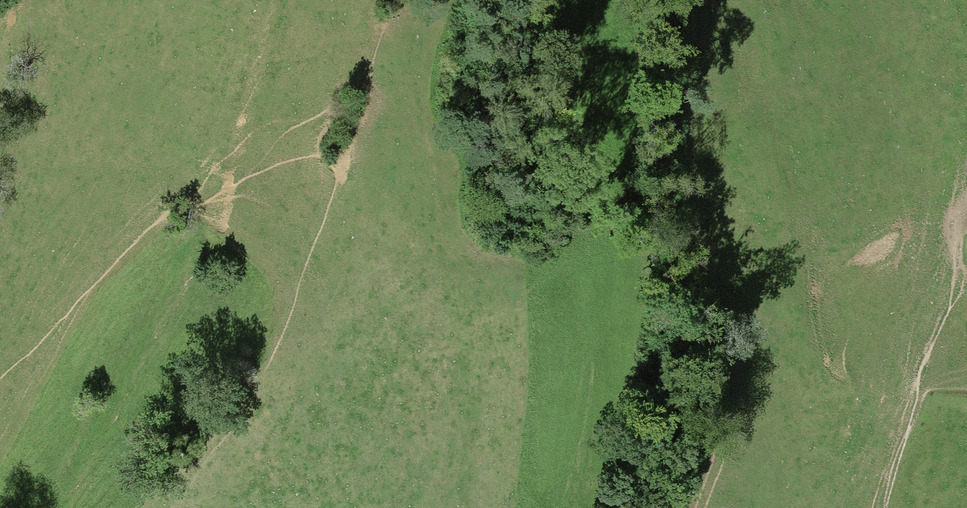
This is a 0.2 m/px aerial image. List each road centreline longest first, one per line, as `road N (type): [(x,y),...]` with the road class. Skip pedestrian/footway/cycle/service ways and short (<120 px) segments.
road 1 (motorway): [(698,507),(442,231),(192,0)]
road 2 (motorway): [(0,33),(355,357),(496,507)]
road 3 (track): [(872,507),(879,455),(896,416),(934,397),(966,404)]

